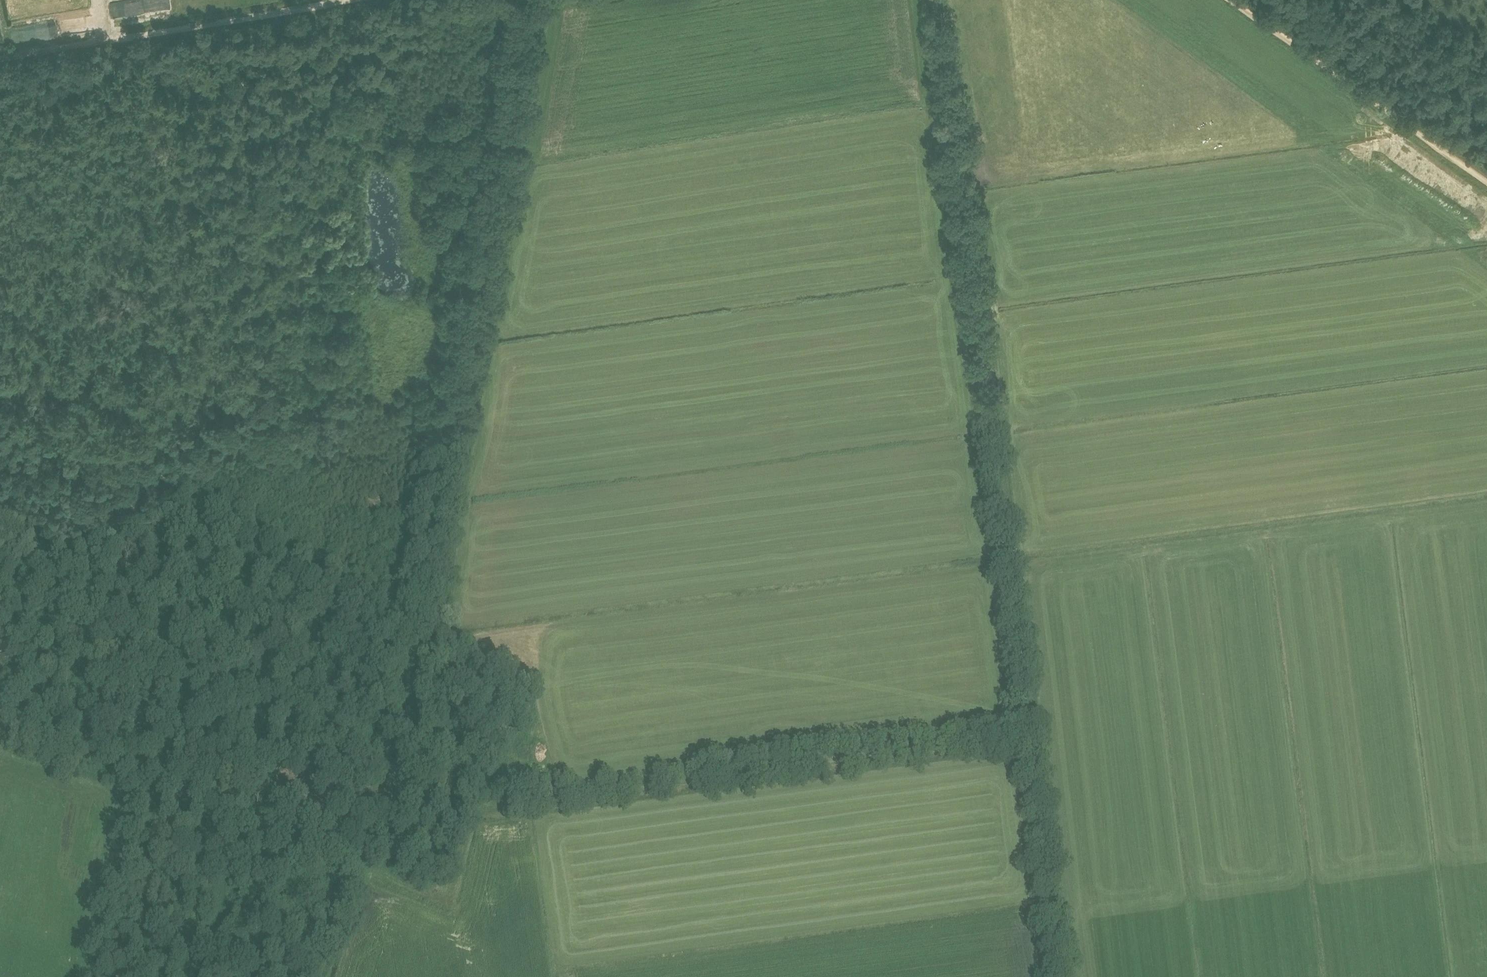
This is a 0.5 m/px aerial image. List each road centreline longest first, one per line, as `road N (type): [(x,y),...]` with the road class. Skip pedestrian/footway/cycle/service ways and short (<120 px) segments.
road 1 (track): [(1236,0),(1486,182)]
road 2 (track): [(343,0),(127,36)]
road 3 (unclassified): [(0,57),(127,36)]

